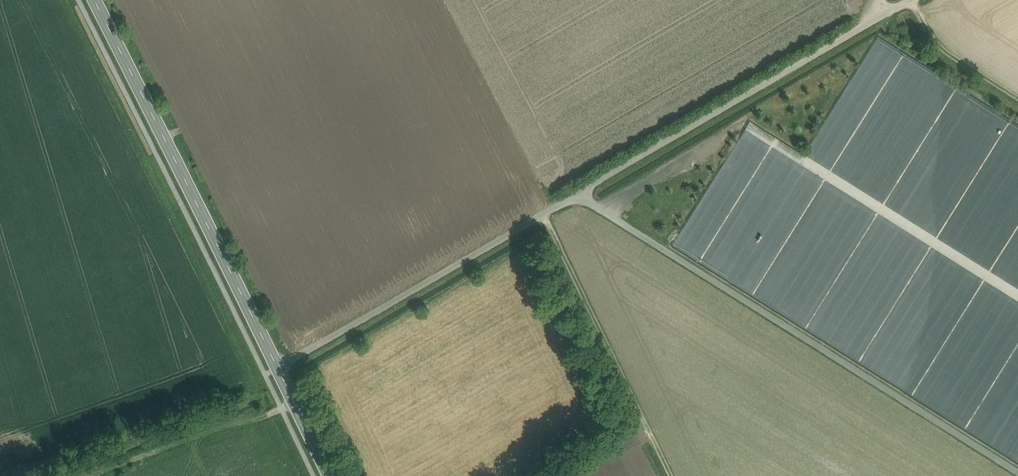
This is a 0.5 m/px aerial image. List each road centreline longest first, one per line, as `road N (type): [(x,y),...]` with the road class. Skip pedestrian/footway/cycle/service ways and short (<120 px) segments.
road 1 (track): [(261,374),(891,9)]
road 2 (secondary): [(329,475),(94,0)]
road 3 (unclassified): [(579,192),(1017,468)]
road 4 (track): [(671,475),(541,213)]
road 5 (track): [(912,0),(945,49),(1017,98)]

